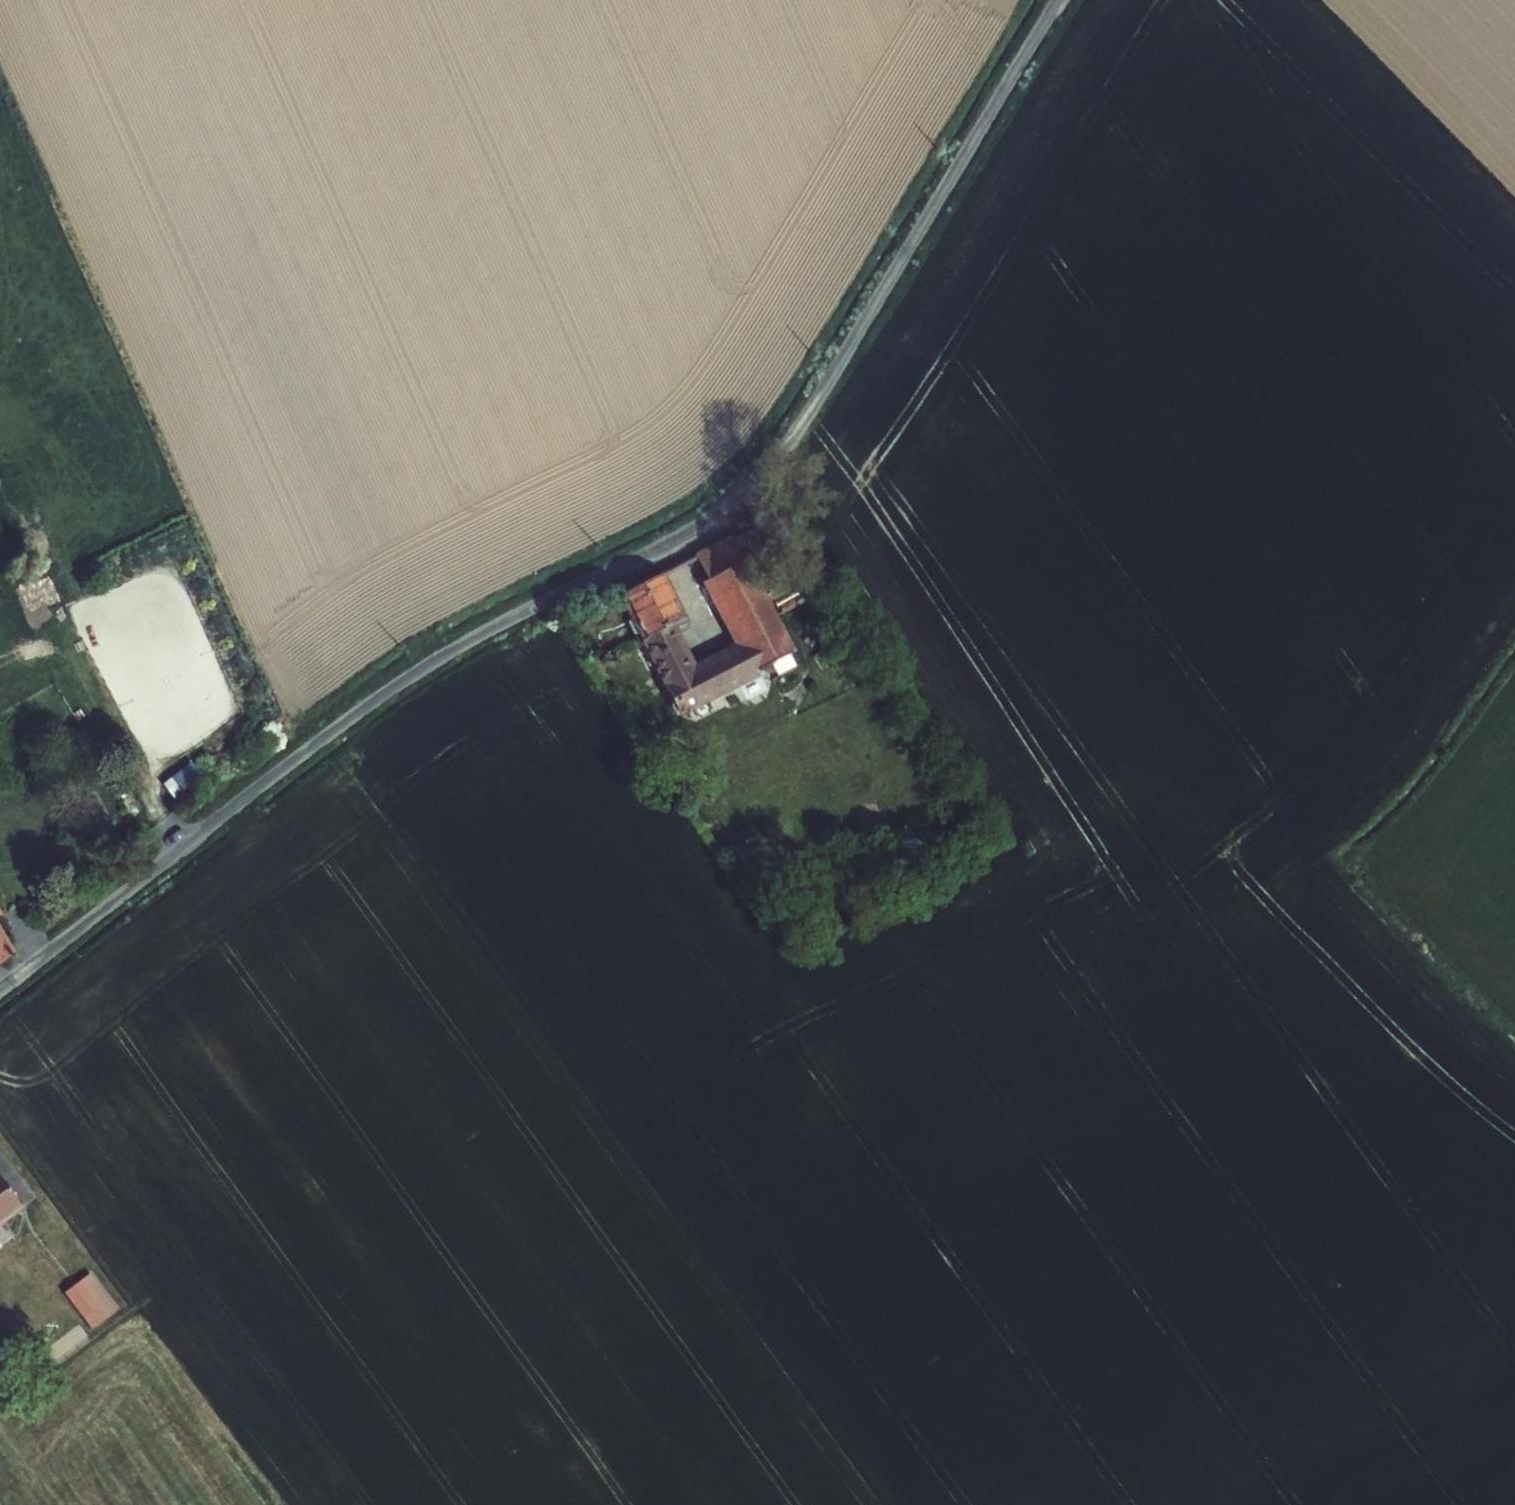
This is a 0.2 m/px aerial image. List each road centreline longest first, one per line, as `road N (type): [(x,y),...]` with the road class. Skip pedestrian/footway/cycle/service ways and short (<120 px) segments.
road 1 (unclassified): [(1057,0),(834,374),(752,490),(720,517),(500,625),(400,685),(0,990)]

